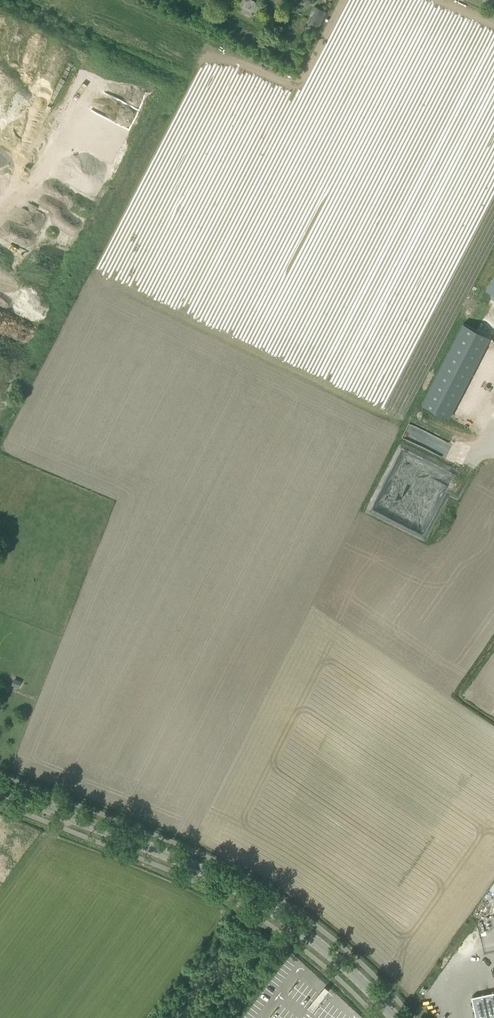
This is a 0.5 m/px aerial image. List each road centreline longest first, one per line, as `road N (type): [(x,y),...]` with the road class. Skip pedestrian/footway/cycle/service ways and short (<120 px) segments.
road 1 (secondary): [(395,1017),(331,951),(236,886),(0,790)]

